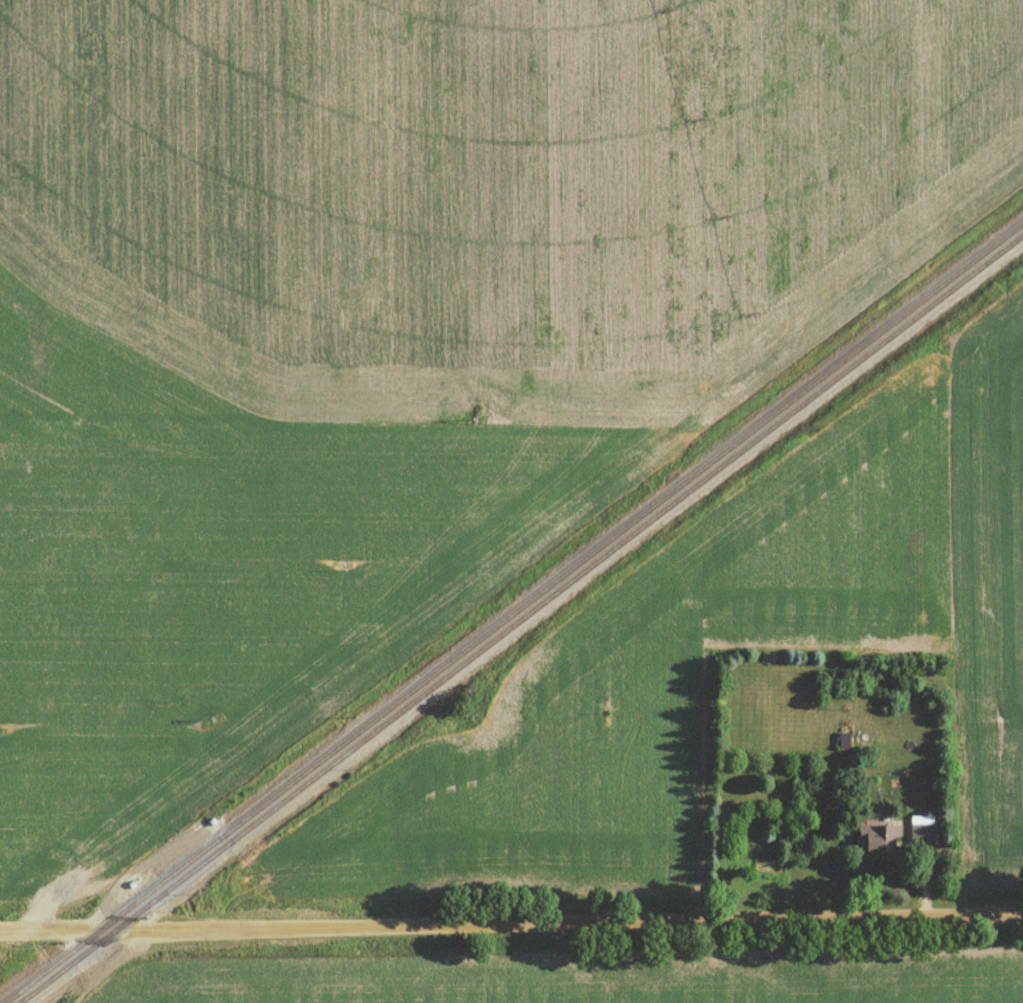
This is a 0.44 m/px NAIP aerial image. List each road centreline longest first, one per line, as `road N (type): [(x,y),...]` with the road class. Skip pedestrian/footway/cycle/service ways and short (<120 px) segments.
road 1 (residential): [(1022,917),(0,934)]

